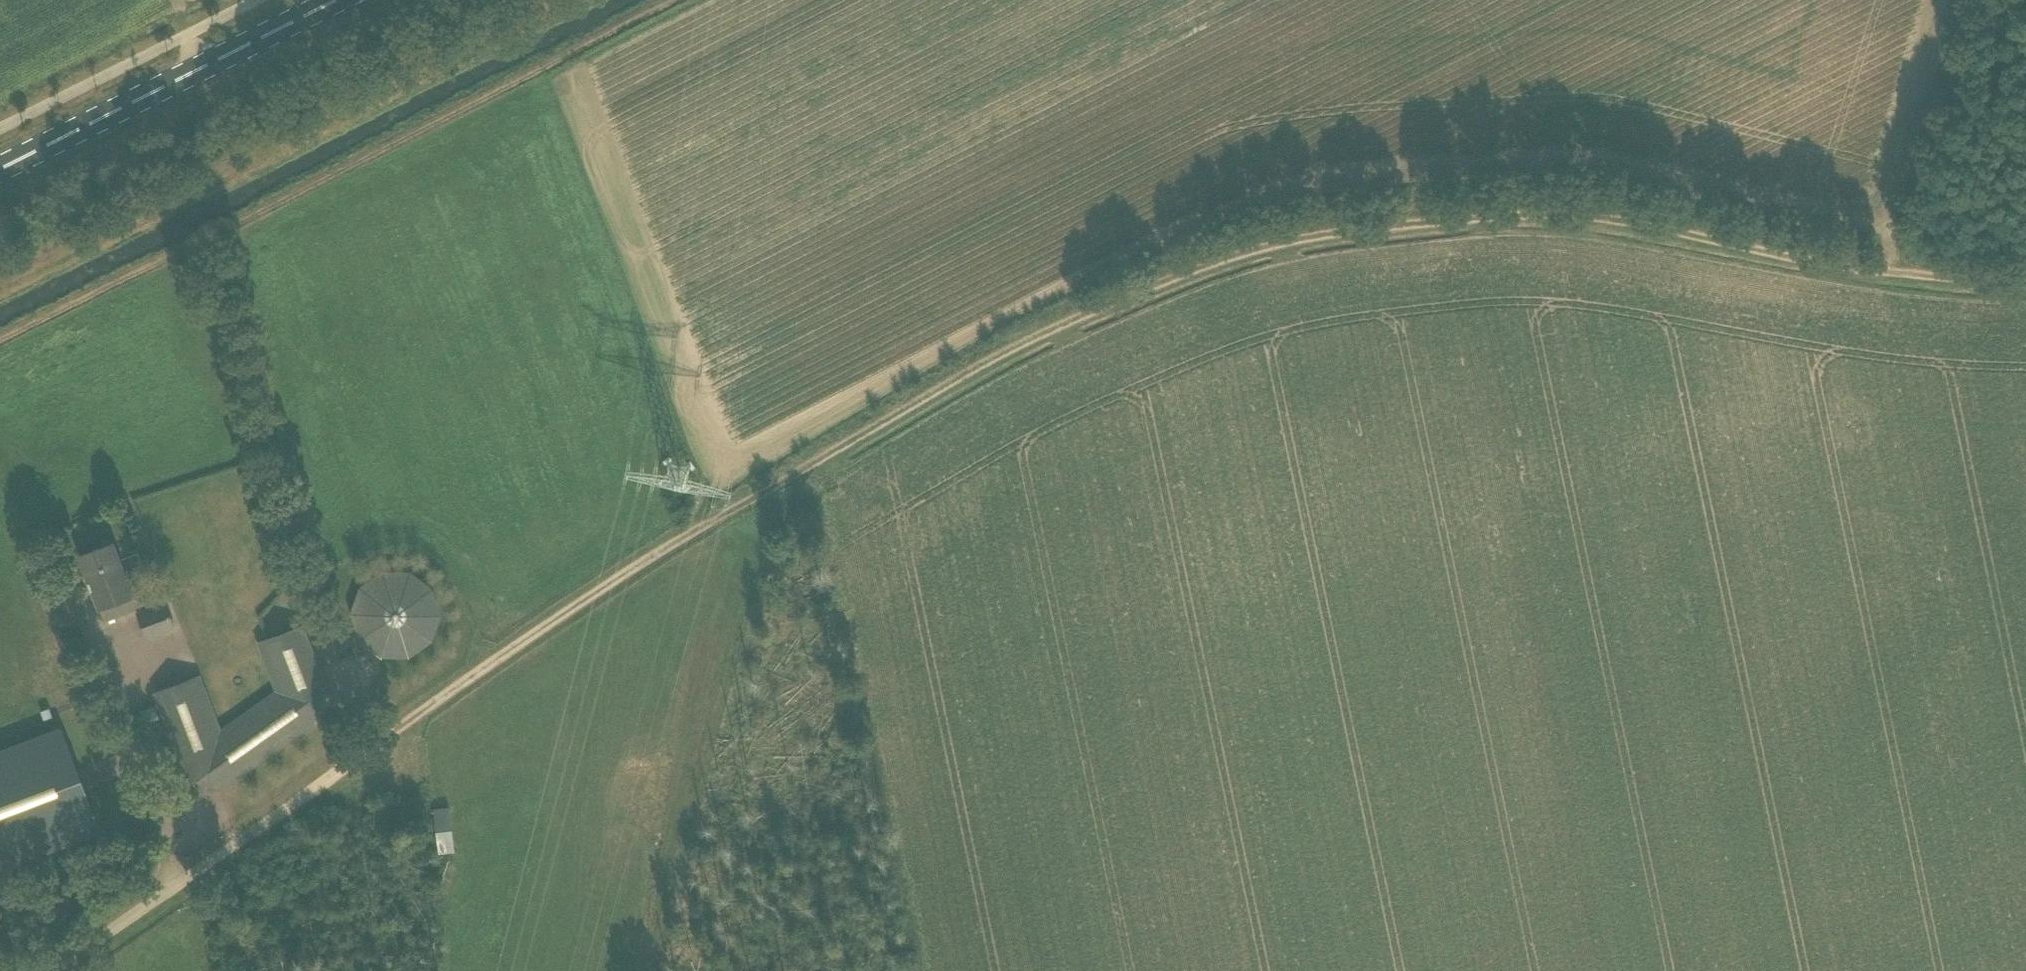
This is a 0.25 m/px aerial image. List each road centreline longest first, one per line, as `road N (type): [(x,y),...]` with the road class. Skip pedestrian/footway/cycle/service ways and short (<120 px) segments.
road 1 (track): [(2025,283),(1833,264),(1576,215),(1329,233),(1189,270),(1025,340),(601,589),(61,970)]
road 2 (primary): [(0,169),(337,0)]

